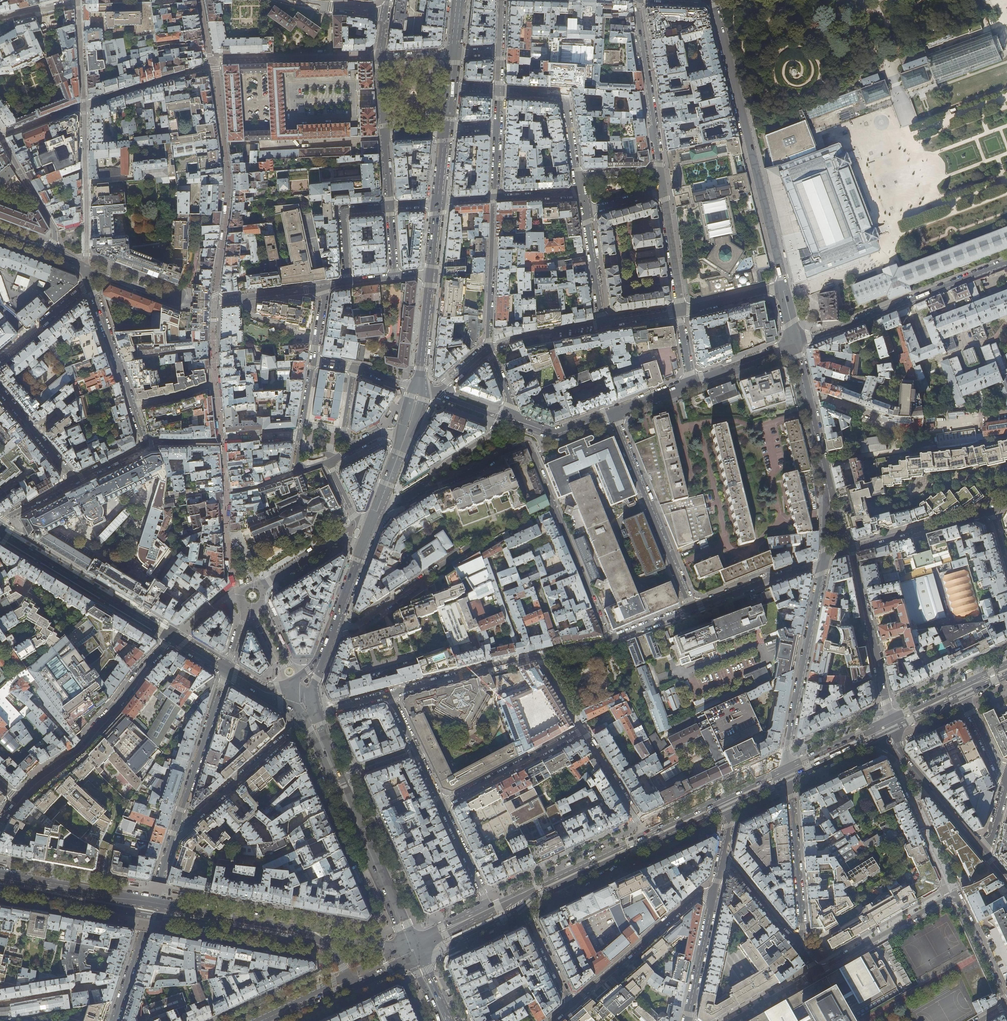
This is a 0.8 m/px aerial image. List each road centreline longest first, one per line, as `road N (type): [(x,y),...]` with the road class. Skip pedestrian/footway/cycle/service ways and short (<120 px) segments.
road 1 (residential): [(419,491),(529,444),(609,641)]
road 2 (residential): [(1006,1005),(955,894),(817,972),(795,943)]
road 3 (secondary): [(297,929),(0,876)]
road 4 (tertiary): [(783,286),(711,0)]
road 5 (residential): [(173,639),(81,748),(17,797),(0,824)]
road 6 (residential): [(90,282),(146,446),(74,480)]
road 7 (residential): [(1006,262),(795,343)]
road 8 (residential): [(612,414),(692,609)]
road 9 (tertiary): [(824,560),(788,767)]
road 10 (tertiary): [(0,534),(173,639)]
road 11 (residential): [(115,1020),(175,828)]
road 12 (secondary): [(338,779),(413,950)]
road 13 (residential): [(571,1004),(696,897),(714,894)]
road 14 (residential): [(788,767),(803,927),(795,943)]
road 15 (residential): [(661,173),(637,0)]
road 16 (residential): [(175,828),(304,721)]
road 17 (residential): [(175,828),(227,669)]
road 18 (residential): [(2,137),(53,225),(51,249),(86,268)]
road 19 (residential): [(86,268),(84,105)]
road 20 (residential): [(583,731),(442,805)]
road 21 (residential): [(390,694),(539,656)]
road 22 (tertiary): [(829,491),(795,343)]
road 23 (residential): [(493,198),(488,349)]
road 24 (residential): [(335,622),(355,626),(461,553)]
road 25 (residential): [(328,461),(295,473),(313,361)]
road 26 (residential): [(851,549),(992,510)]
road 27 (residential): [(498,90),(562,97),(578,175)]
road 28 (secondary): [(646,835),(518,895)]
road 29 (residential): [(692,609),(824,560)]
road 30 (tertiary): [(881,675),(851,549)]
road 31 (residential): [(687,1020),(714,894)]
road 32 (residential): [(680,311),(663,189)]
road 33 (residential): [(646,835),(583,731)]
road 34 (residential): [(571,1004),(518,895)]

